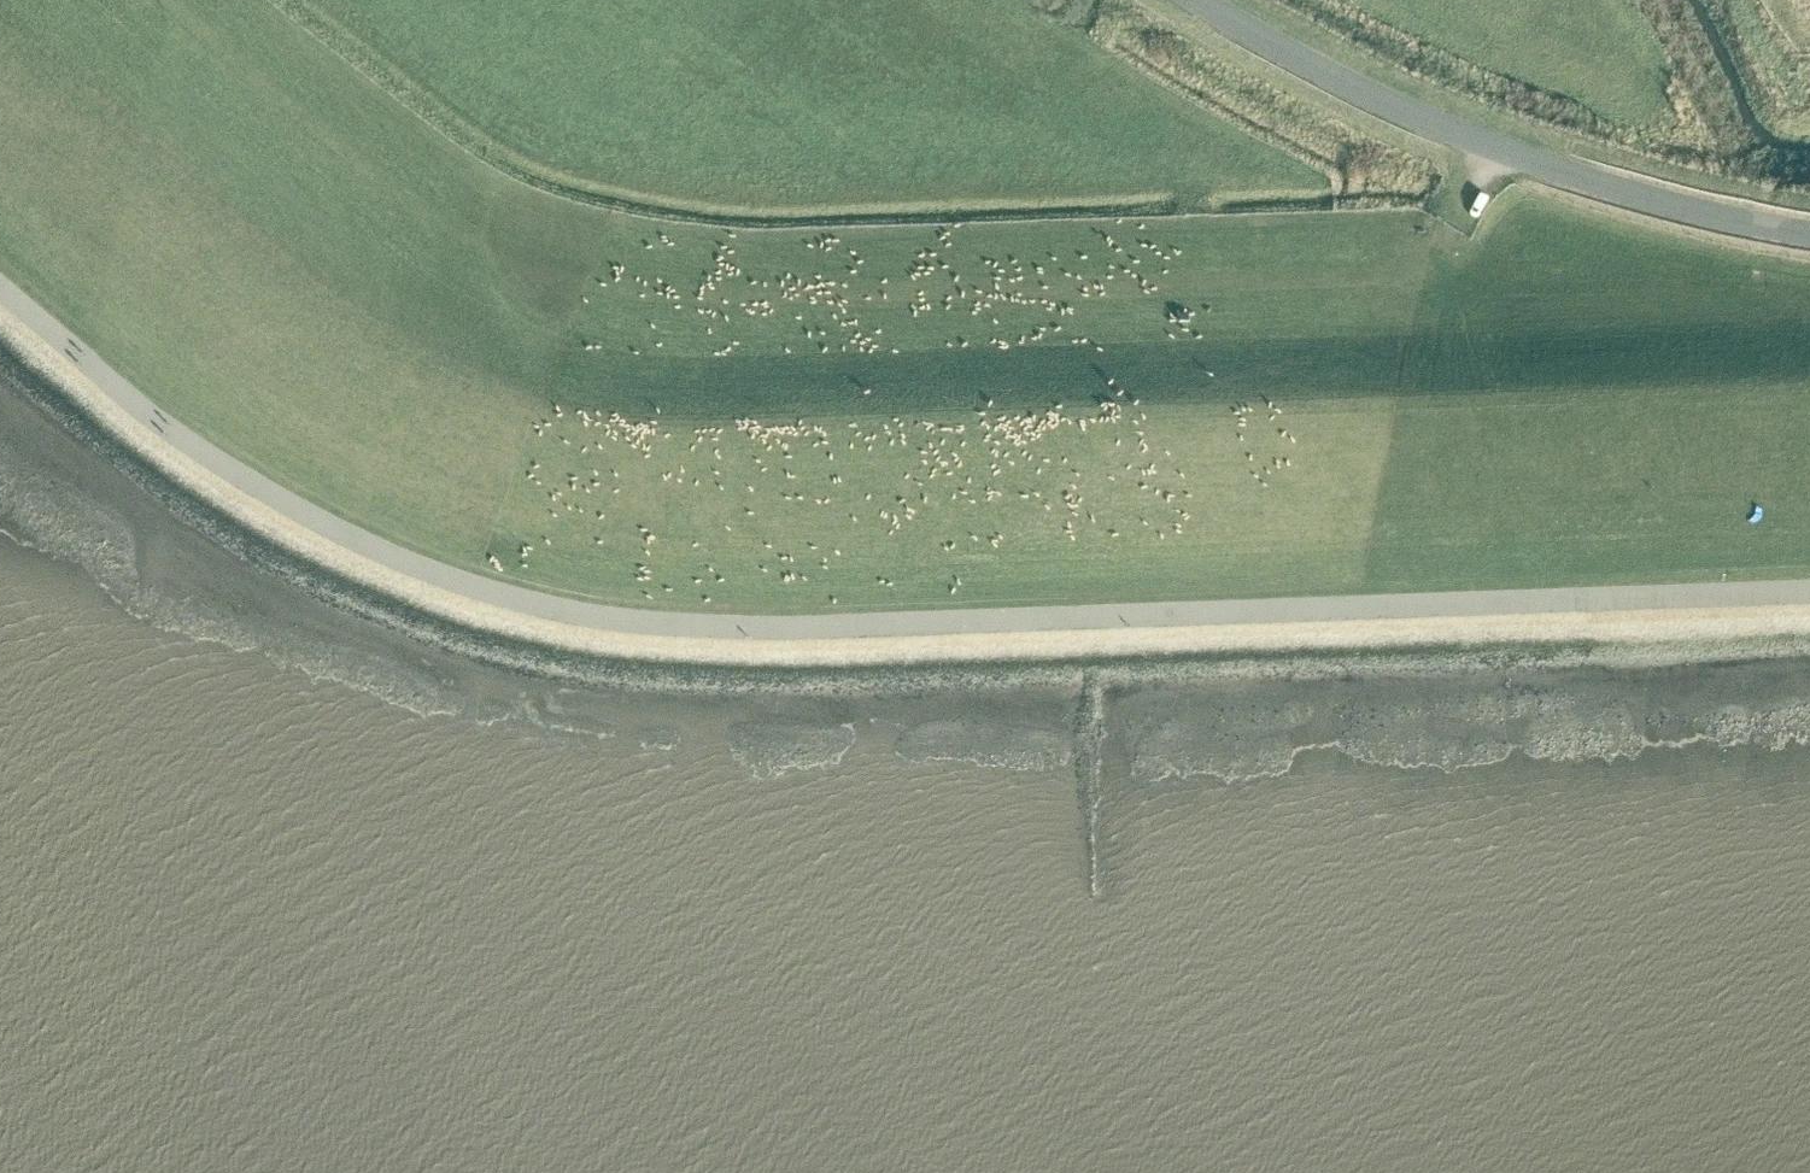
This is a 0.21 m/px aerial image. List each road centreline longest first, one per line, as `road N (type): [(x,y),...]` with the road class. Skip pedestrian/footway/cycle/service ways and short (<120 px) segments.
road 1 (track): [(1809,593),(878,630),(592,621),(496,599),(381,556),(284,507),(145,408),(0,289)]
road 2 (residential): [(1809,240),(1663,207),(1491,152),(1353,91),(1195,0)]

